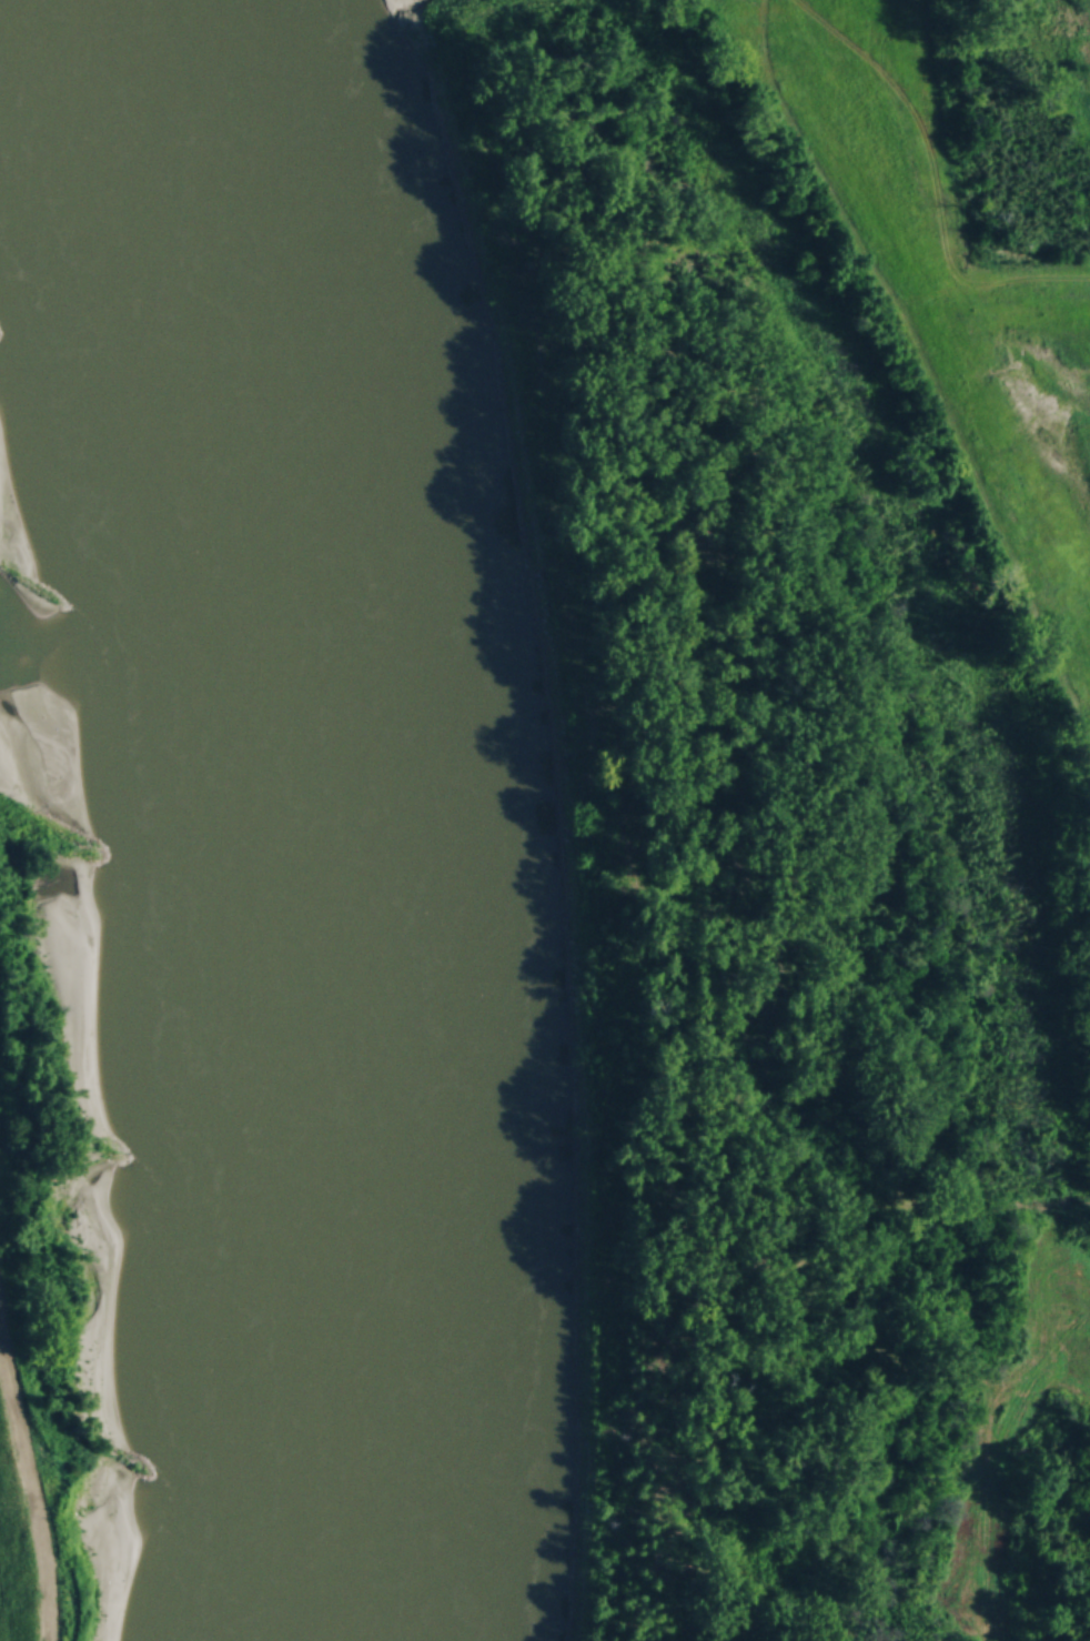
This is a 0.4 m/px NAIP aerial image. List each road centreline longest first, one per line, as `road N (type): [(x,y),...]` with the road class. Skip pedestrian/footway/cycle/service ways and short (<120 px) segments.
road 1 (track): [(64,1640),(46,1492),(4,1357),(0,1309)]

